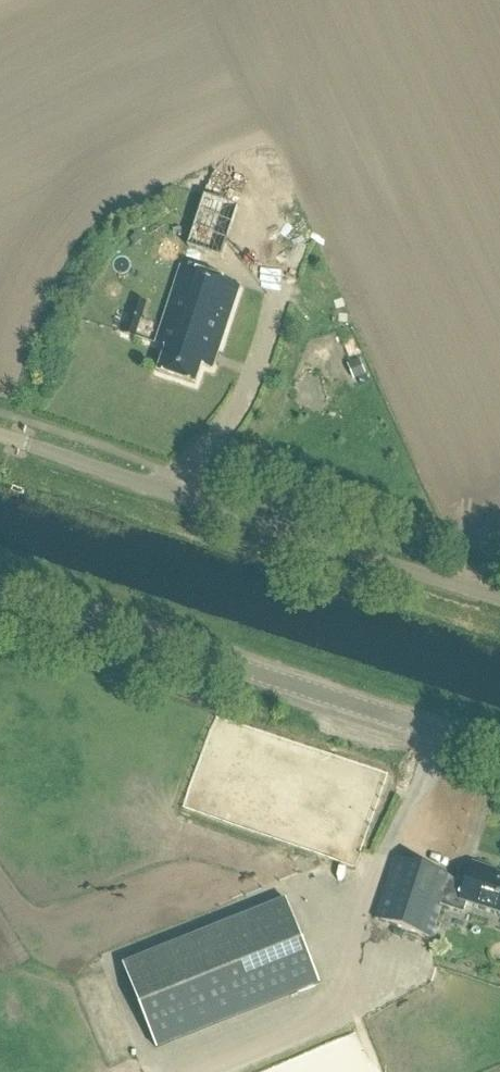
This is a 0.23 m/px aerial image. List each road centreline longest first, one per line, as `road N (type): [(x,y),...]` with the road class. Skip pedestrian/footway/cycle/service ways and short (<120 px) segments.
road 1 (tertiary): [(499,752),(0,590)]
road 2 (unclassified): [(499,600),(0,438)]

